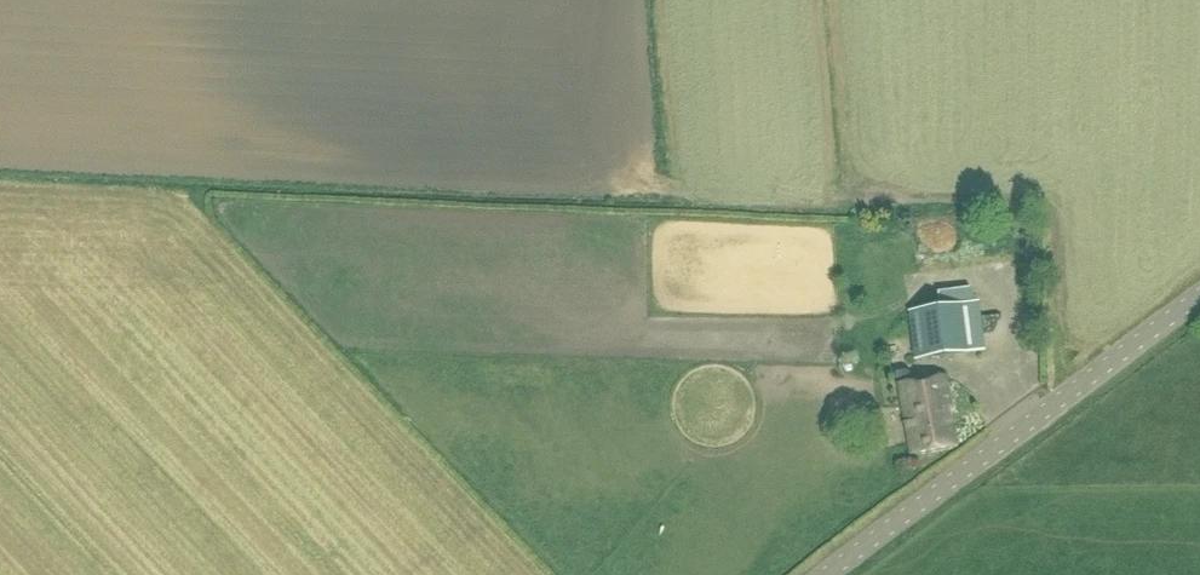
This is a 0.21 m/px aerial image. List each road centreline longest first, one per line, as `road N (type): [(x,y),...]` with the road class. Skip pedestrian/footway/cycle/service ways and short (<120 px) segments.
road 1 (tertiary): [(826,574),(1199,296)]

